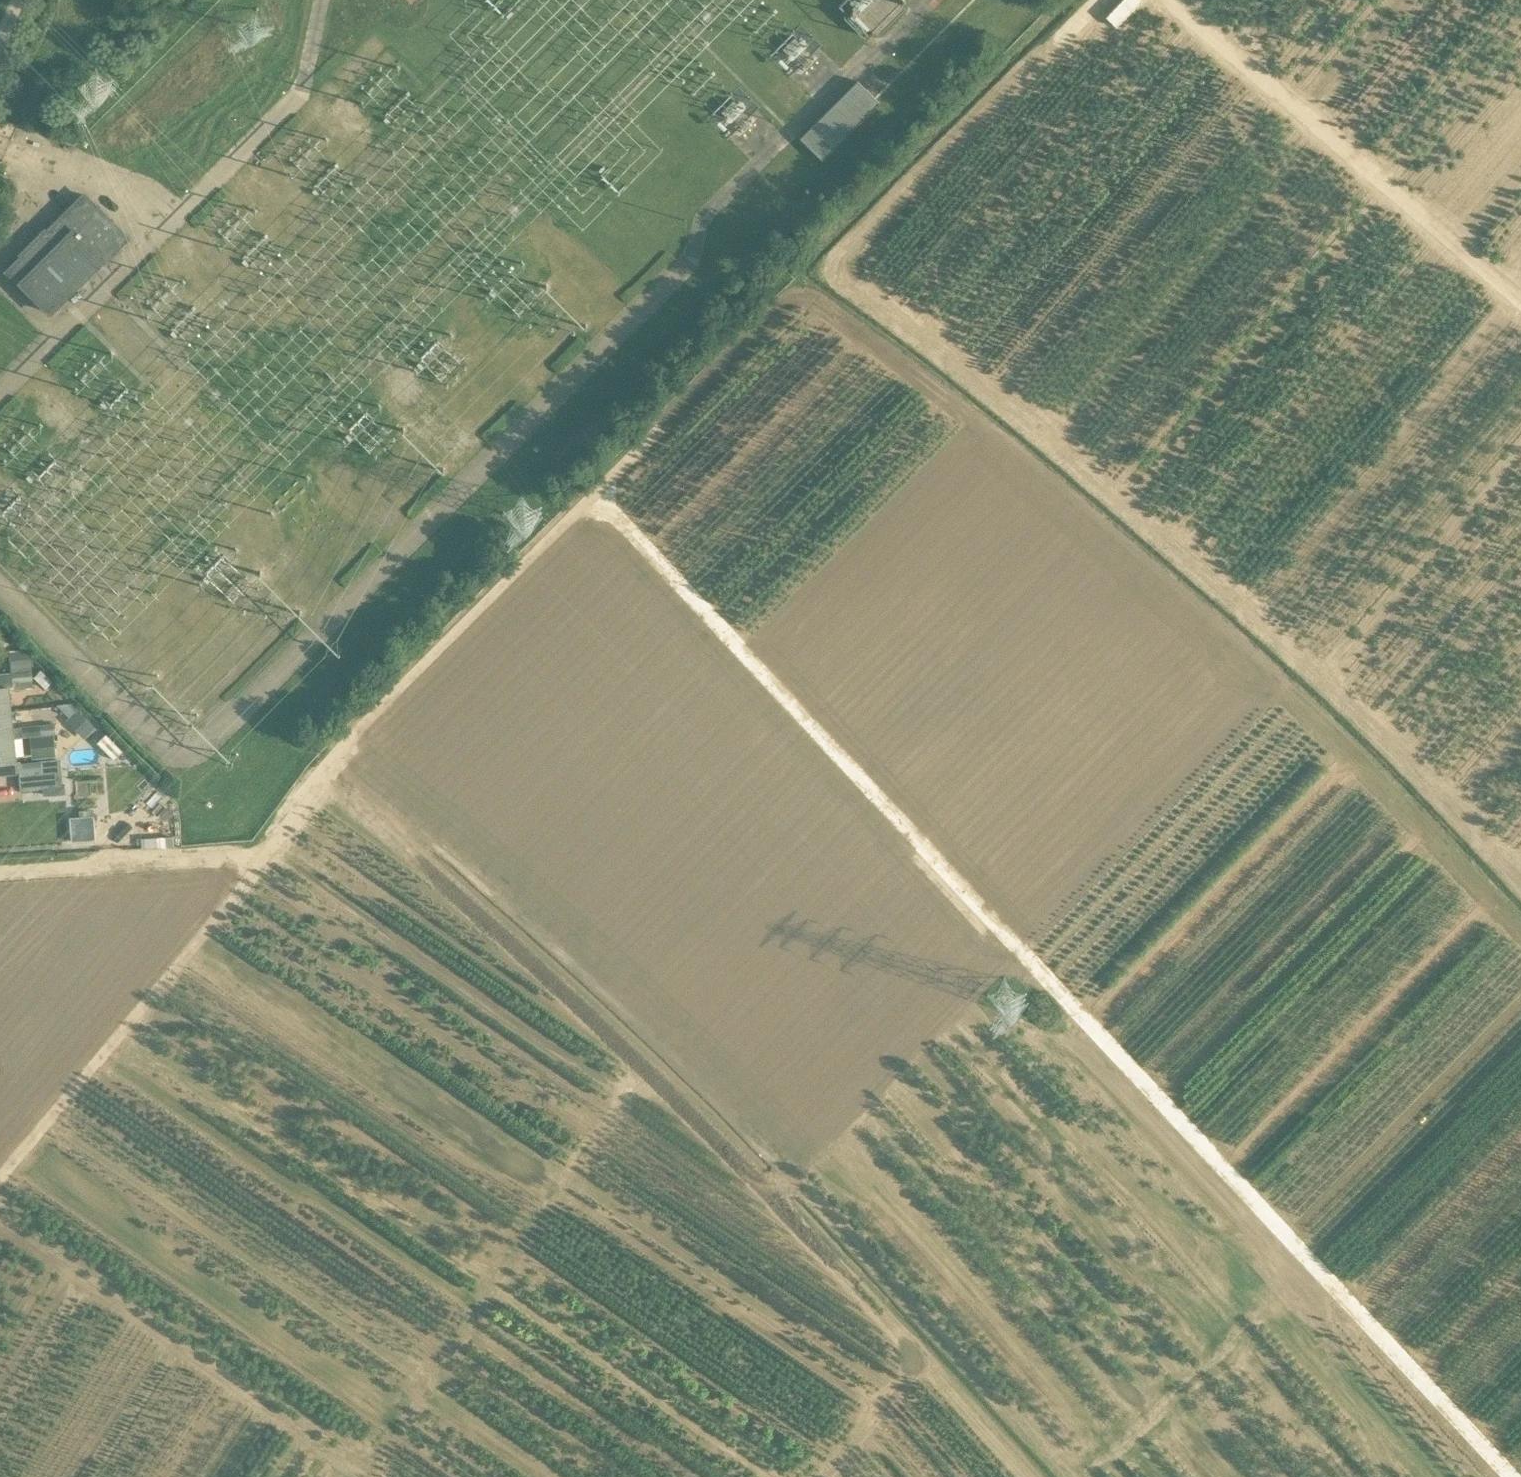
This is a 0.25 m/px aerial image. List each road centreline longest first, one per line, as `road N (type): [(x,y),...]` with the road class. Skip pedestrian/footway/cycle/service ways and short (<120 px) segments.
road 1 (track): [(0,1179),(343,760),(565,951),(807,1189)]
road 2 (track): [(0,876),(261,859)]

